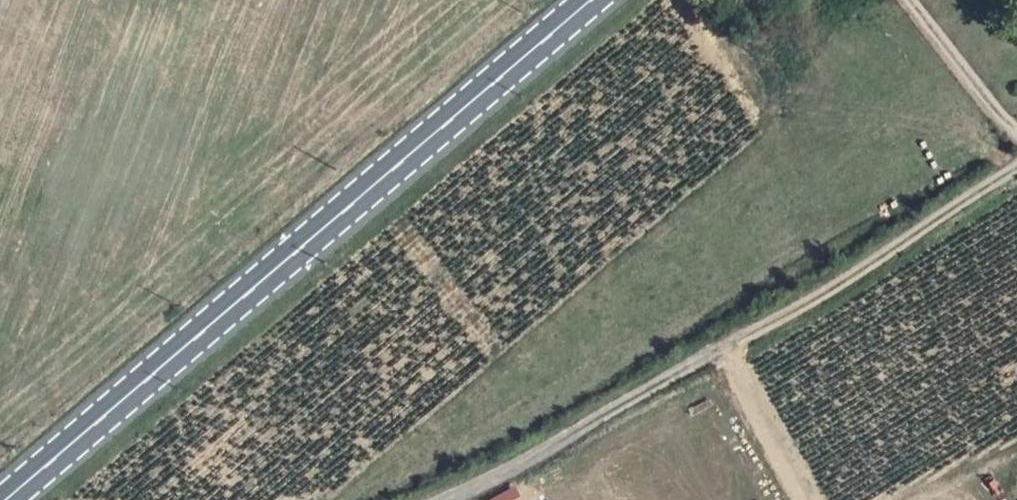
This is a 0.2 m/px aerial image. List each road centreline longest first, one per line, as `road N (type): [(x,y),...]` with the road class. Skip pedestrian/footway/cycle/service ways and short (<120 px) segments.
road 1 (primary): [(591,0),(3,499)]
road 2 (track): [(1016,168),(795,310),(443,499)]

